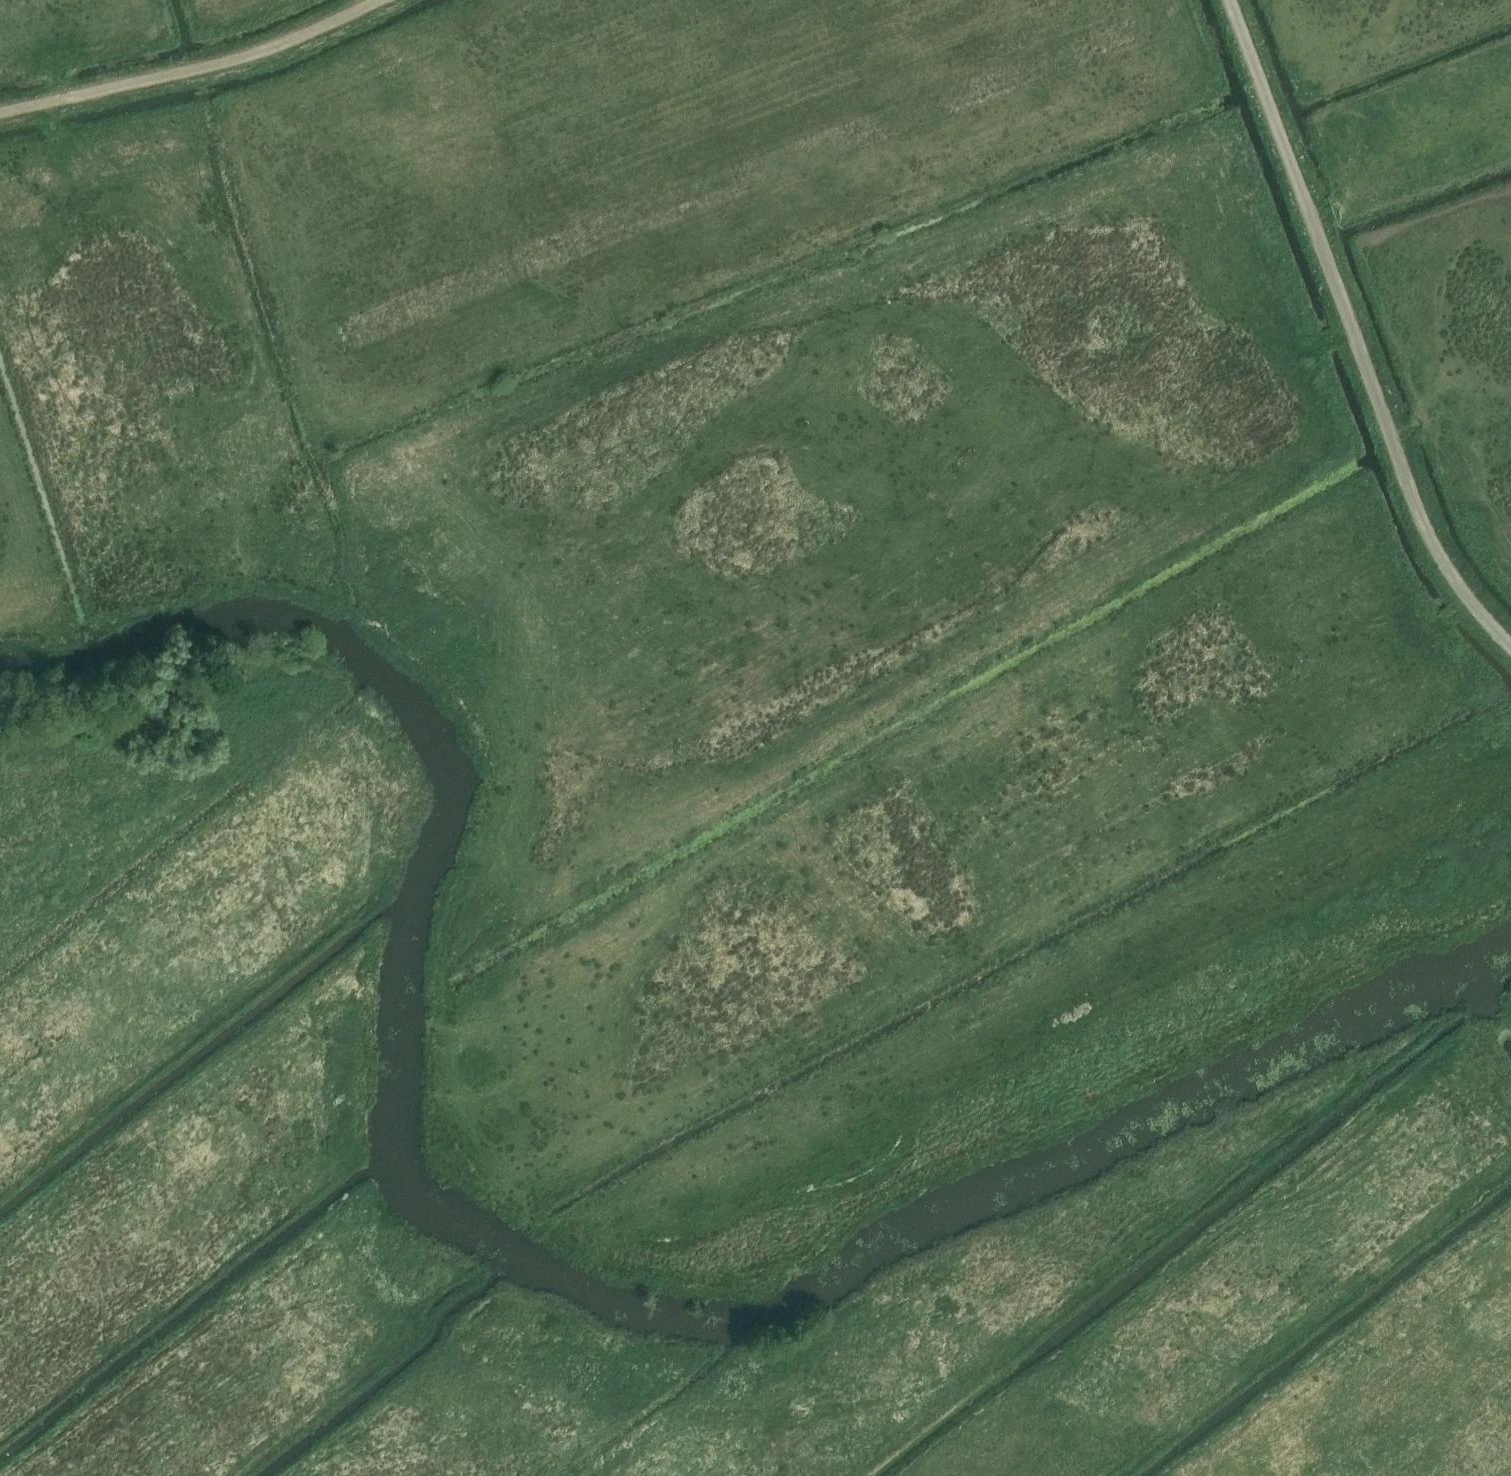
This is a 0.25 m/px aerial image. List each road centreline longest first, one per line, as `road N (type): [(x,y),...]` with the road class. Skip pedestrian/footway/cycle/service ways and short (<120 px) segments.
road 1 (track): [(1232,0),(1429,530),(1449,574),(1510,646)]
road 2 (track): [(0,119),(248,64),(384,0)]

